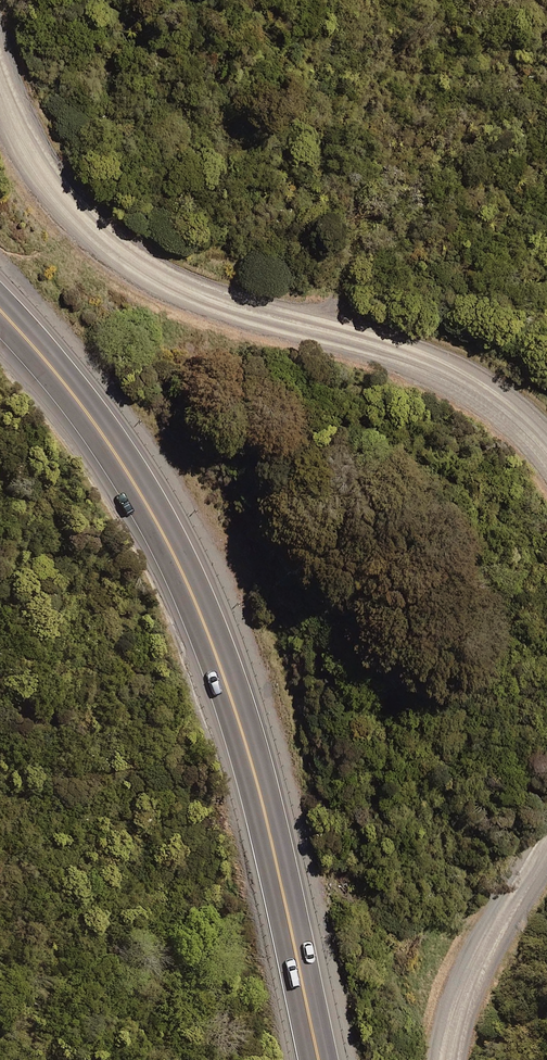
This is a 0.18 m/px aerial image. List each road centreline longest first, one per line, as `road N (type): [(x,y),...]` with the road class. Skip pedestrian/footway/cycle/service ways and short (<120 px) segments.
road 1 (trunk): [(319,1059),(260,794),(186,579),(112,447),(0,311)]
road 2 (unclassified): [(546,455),(461,381),(395,351),(176,287),(123,257),(28,156),(0,96)]
road 3 (unclassified): [(448,1059),(469,983),(546,838)]

